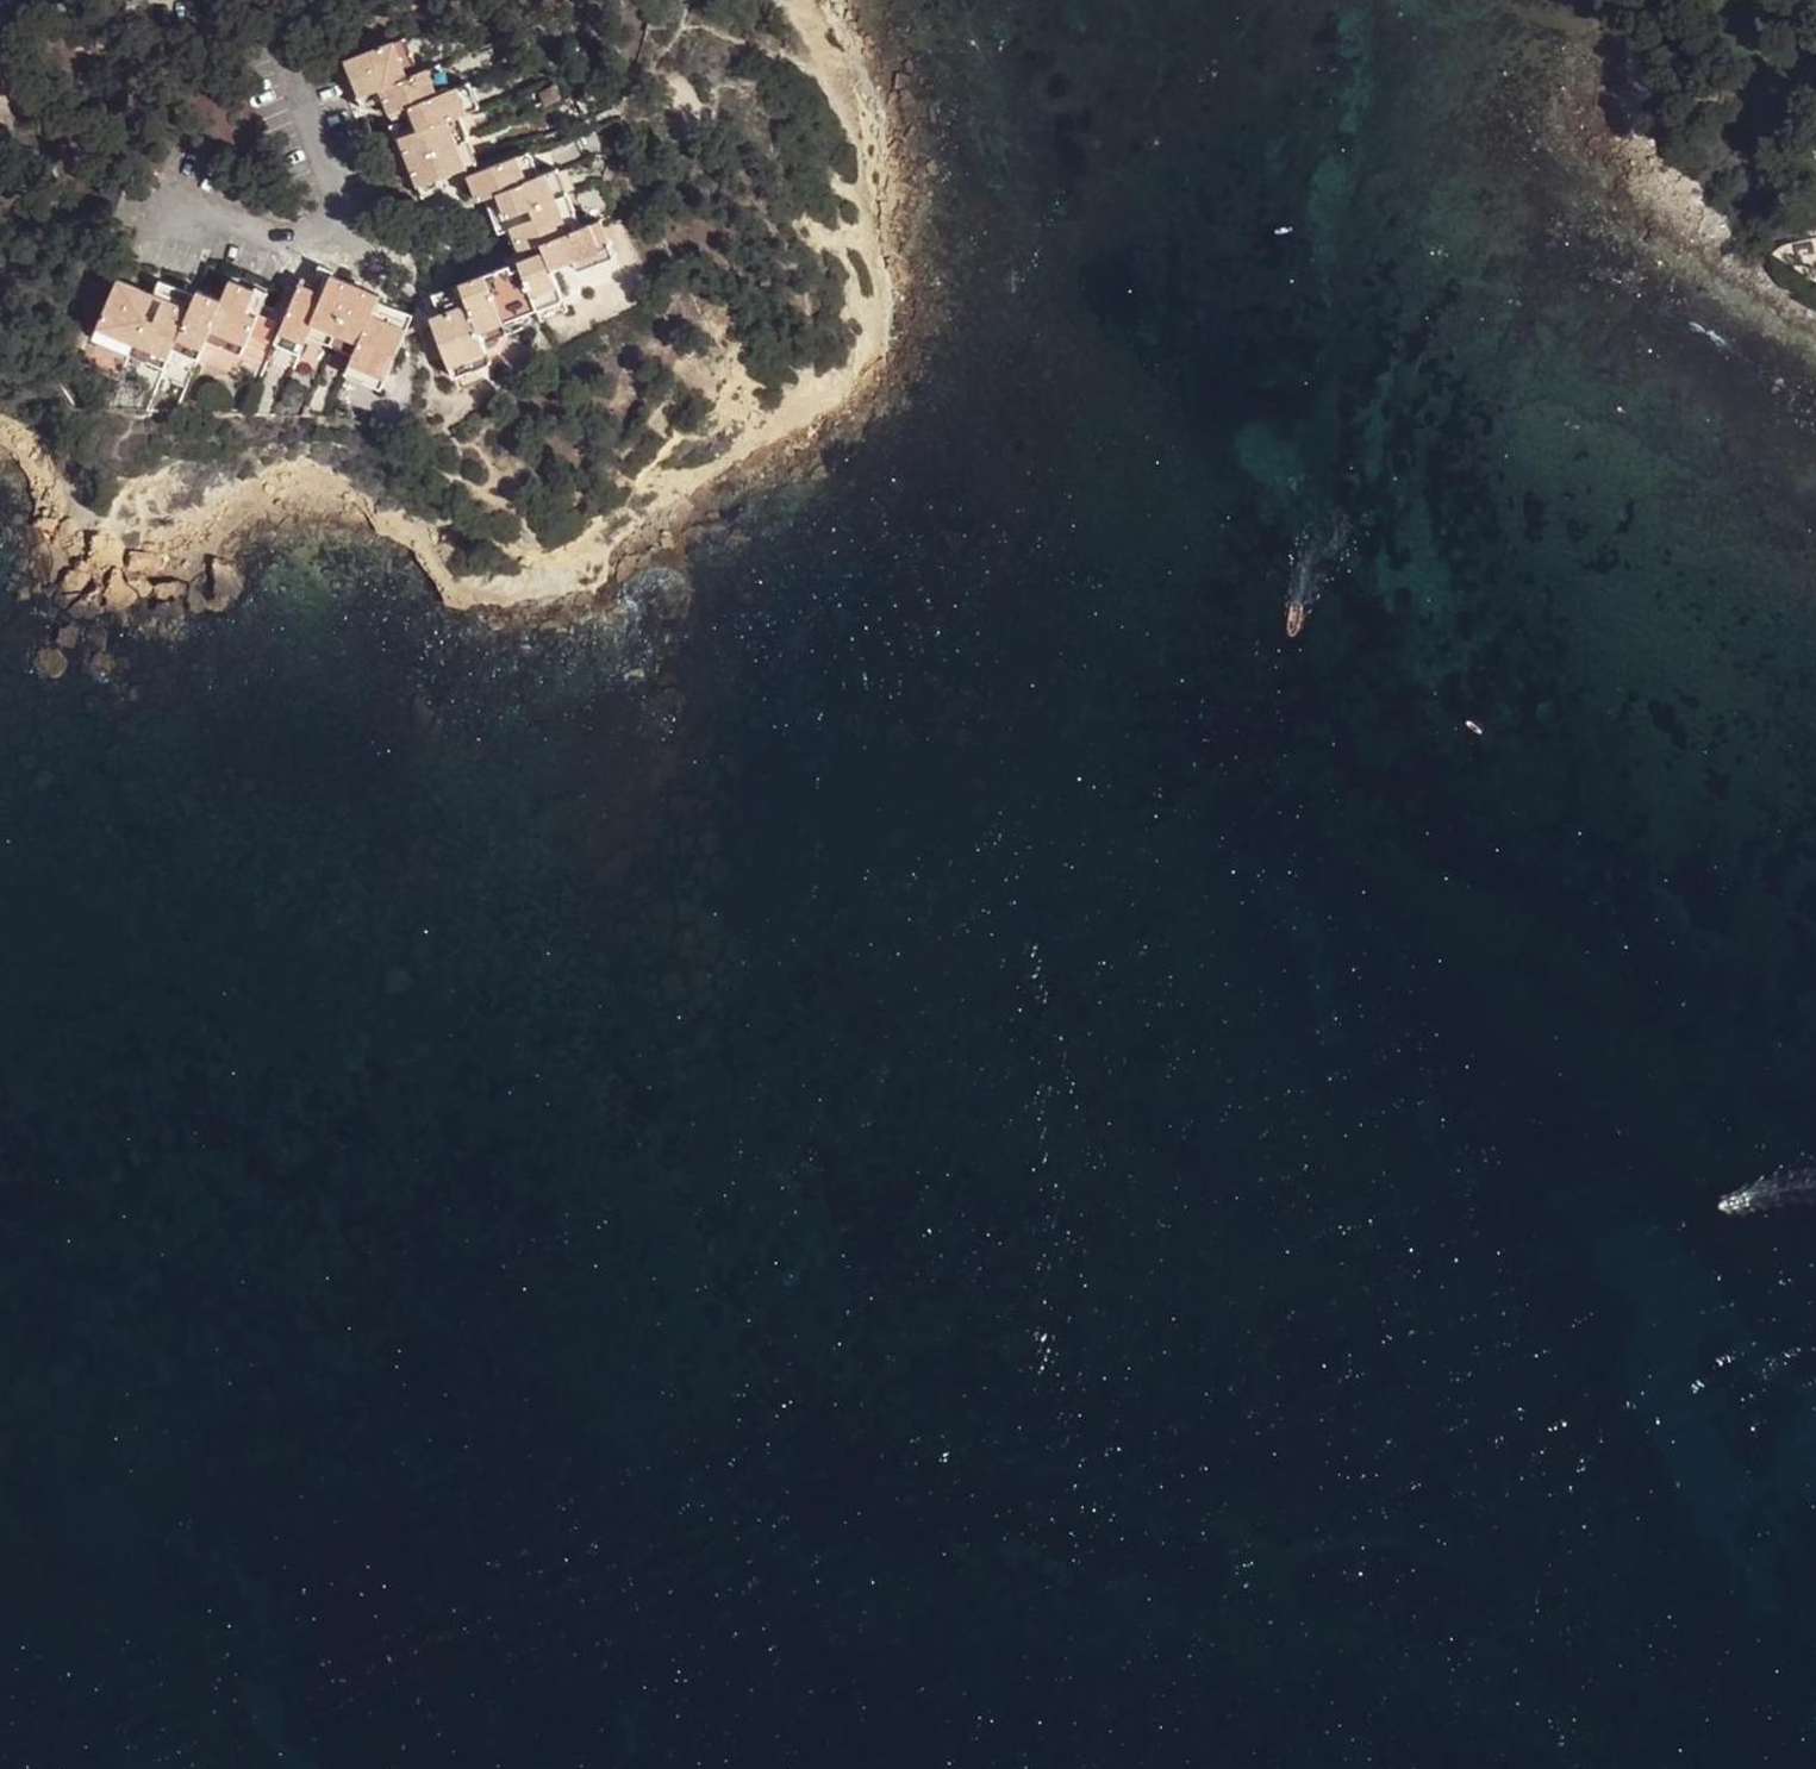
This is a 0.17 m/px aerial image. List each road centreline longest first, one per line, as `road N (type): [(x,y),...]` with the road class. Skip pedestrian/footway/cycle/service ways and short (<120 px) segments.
road 1 (residential): [(348,218),(290,55),(313,0)]
road 2 (residential): [(155,192),(281,237),(348,218)]

